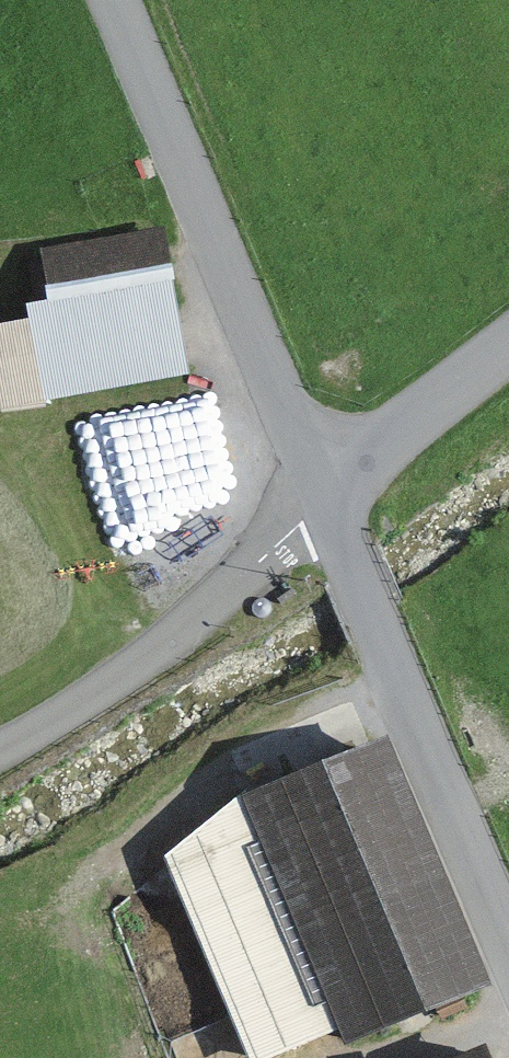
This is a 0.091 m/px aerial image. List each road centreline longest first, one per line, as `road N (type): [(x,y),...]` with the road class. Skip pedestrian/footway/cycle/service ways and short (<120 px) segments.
road 1 (unclassified): [(323,505),(107,0)]
road 2 (unclassified): [(508,954),(323,505)]
road 3 (residential): [(323,505),(117,677),(0,748)]
road 4 (residential): [(508,352),(323,505)]

